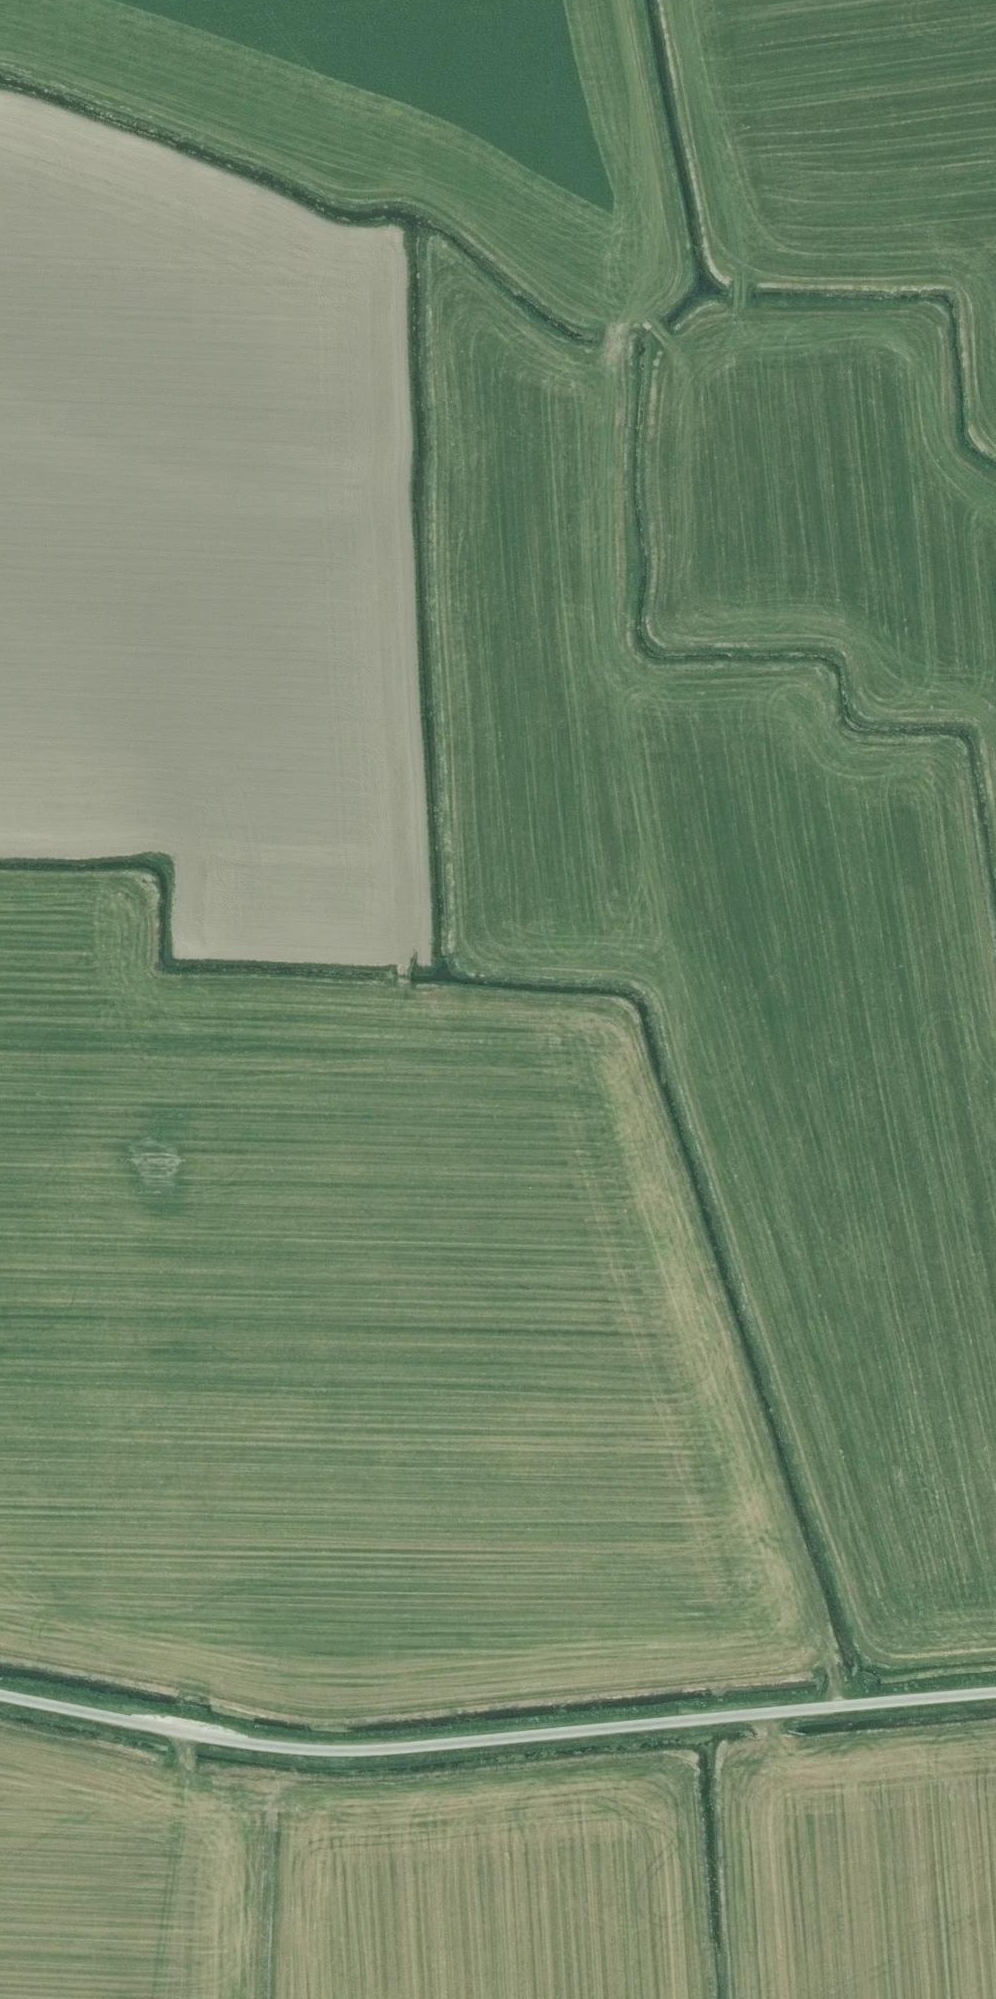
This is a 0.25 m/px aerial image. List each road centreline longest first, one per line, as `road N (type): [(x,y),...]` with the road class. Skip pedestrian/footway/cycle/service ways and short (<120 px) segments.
road 1 (unclassified): [(0,1695),(213,1739),(361,1751),(995,1693)]
road 2 (track): [(675,0),(745,315)]

